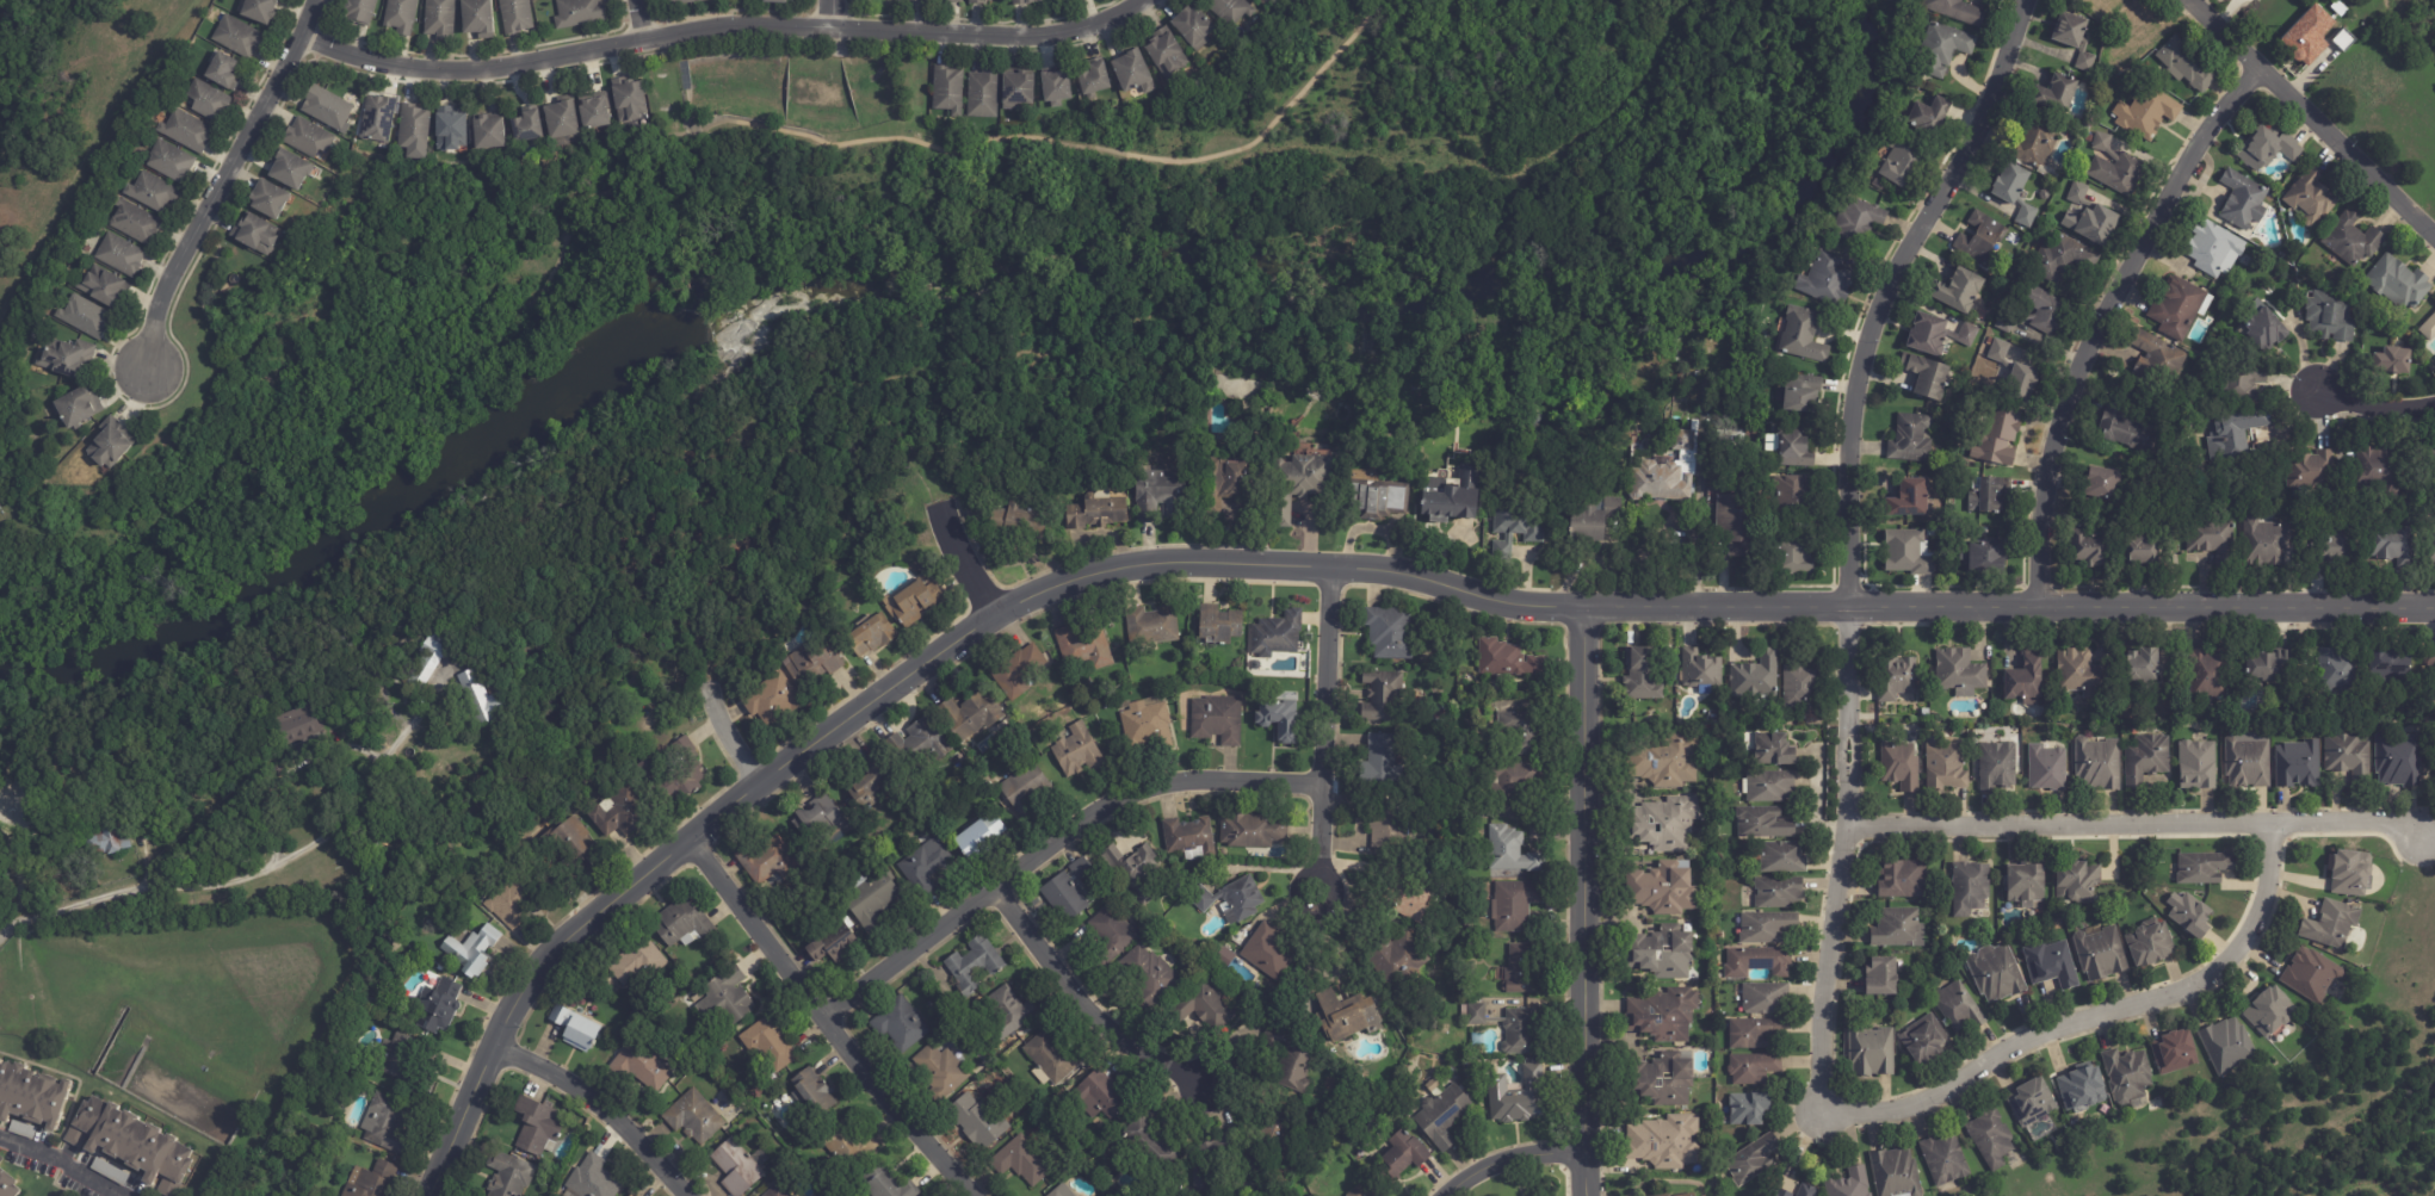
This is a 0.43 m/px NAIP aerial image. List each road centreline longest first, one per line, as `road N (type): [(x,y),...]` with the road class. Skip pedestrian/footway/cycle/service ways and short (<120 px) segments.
road 1 (residential): [(2434,607),(1590,614),(1337,565),(1155,568),(995,607),(756,789),(543,972),(501,1045),(436,1195)]
road 2 (residential): [(2025,0),(1985,118),(1901,271),(1865,377),(1849,607),(1847,822),(1827,990),(1825,1108)]
road 3 (residential): [(1139,0),(1084,29),(1028,39),(734,26),(447,74),(375,64),(302,38)]
road 4 (residential): [(2256,68),(2202,138),(2096,346),(2068,440),(2053,613)]
road 5 (residential): [(2278,828),(2274,875),(2252,940),(2224,972),(2158,1005),(2014,1055),(1957,1095),(1890,1114),(1825,1108)]
road 6 (residential): [(1590,614),(1591,1195)]
road 7 (residential): [(1329,789),(1160,786),(821,1014)]
road 8 (residential): [(1847,822),(2423,834)]
road 9 (residential): [(690,845),(821,1014),(983,1195)]
road 10 (residential): [(149,367),(154,328),(194,229),(316,0)]
road 11 (residential): [(2185,0),(2434,235)]
road 12 (residential): [(1337,565),(1323,896)]
road 13 (residential): [(1207,1085),(1090,1015),(993,894)]
road 14 (residential): [(501,1045),(586,1097),(687,1195)]
road 15 (residential): [(1587,1157),(1481,1178),(1459,1195)]

